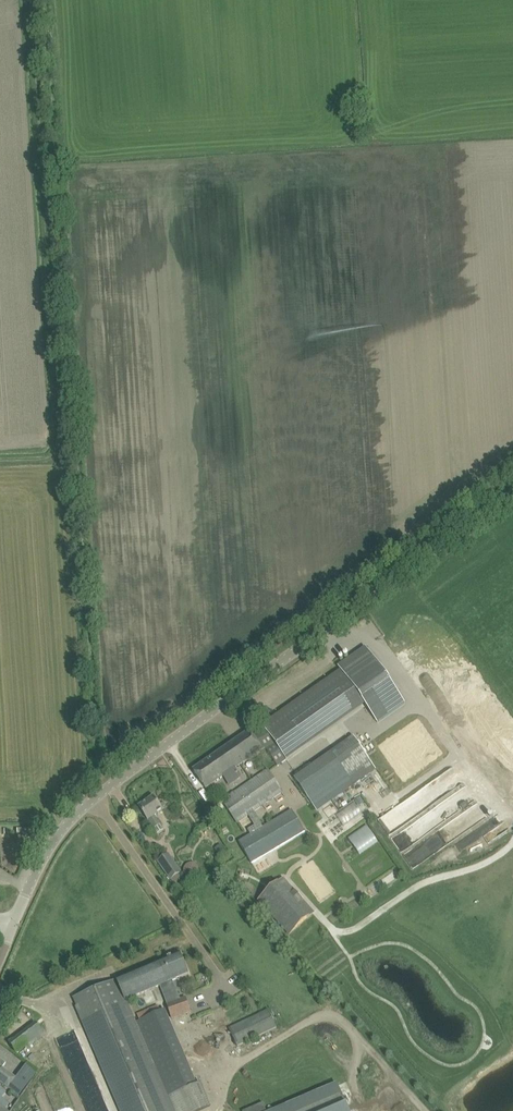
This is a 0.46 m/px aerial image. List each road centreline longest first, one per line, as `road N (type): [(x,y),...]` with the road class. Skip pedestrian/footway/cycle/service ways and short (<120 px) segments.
road 1 (unclassified): [(13,922),(45,853),(82,809),(512,490)]
road 2 (track): [(321,630),(339,657),(370,637),(512,814)]

